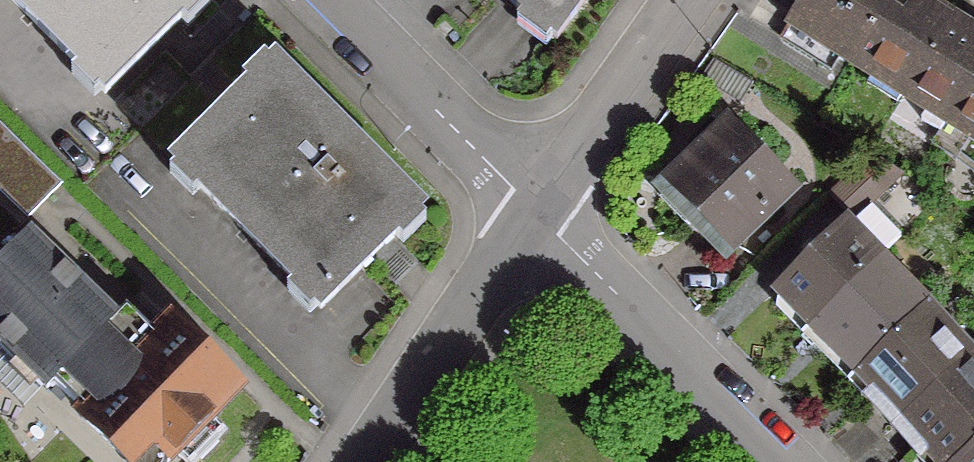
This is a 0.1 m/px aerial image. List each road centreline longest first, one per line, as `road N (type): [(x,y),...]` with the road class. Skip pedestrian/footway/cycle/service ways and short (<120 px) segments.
road 1 (residential): [(527,212),(777,461)]
road 2 (residential): [(527,212),(315,0)]
road 3 (residential): [(371,461),(527,212)]
road 4 (residential): [(527,212),(677,0)]

